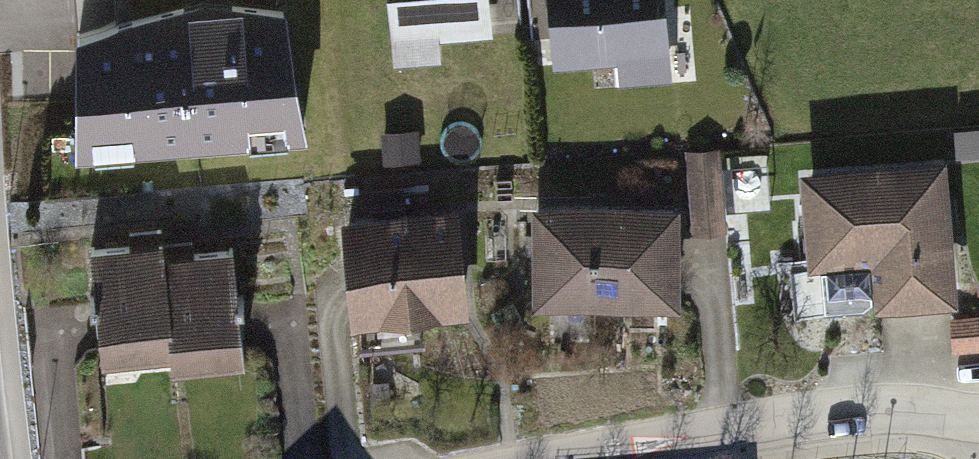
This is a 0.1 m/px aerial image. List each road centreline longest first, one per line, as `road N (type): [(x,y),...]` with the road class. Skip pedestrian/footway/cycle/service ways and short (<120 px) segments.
road 1 (residential): [(563,458),(863,408),(978,416)]

